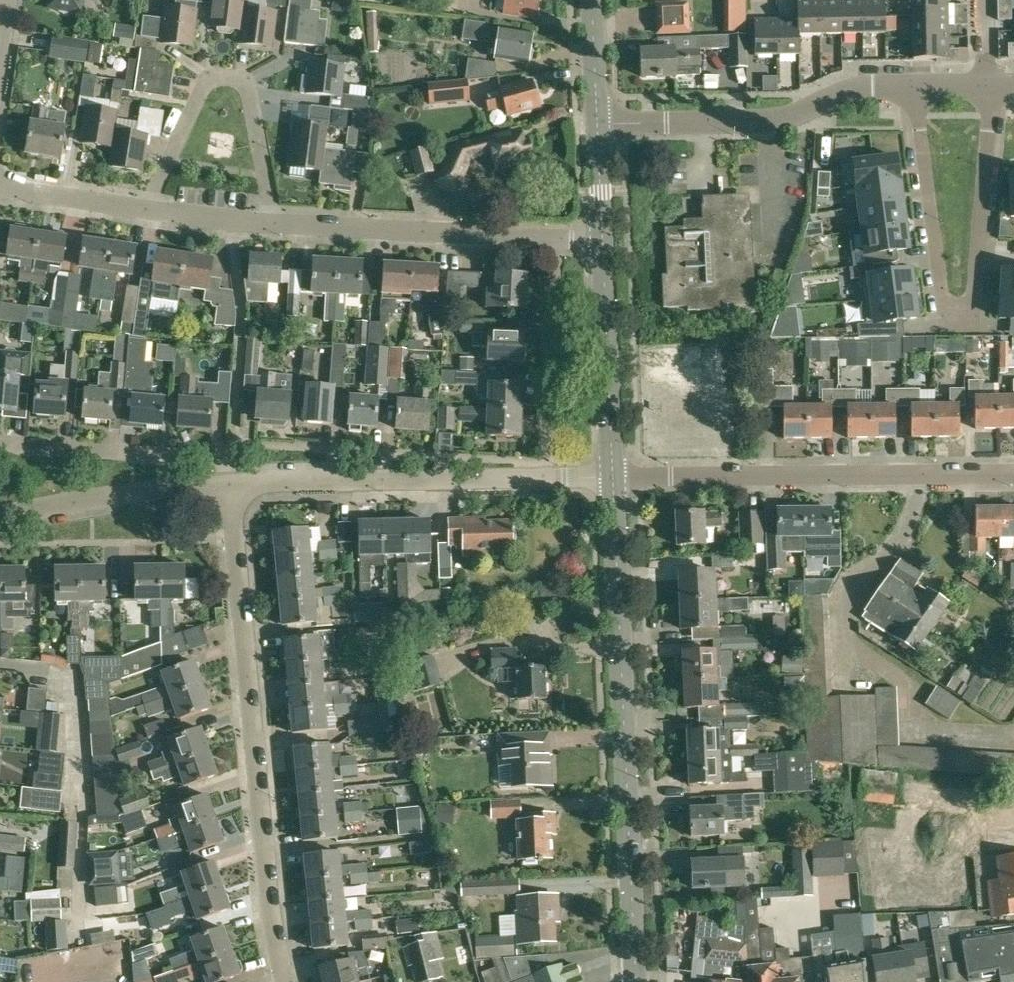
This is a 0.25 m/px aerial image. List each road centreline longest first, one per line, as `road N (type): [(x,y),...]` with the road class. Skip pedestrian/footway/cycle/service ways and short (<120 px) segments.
road 1 (tertiary): [(637,981),(614,482)]
road 2 (residential): [(286,981),(266,886),(234,489)]
road 3 (residential): [(913,88),(946,313),(971,312),(989,84)]
road 4 (residential): [(234,489),(614,482)]
road 5 (residential): [(603,244),(274,226)]
road 6 (residential): [(274,226),(251,92),(231,78),(206,89),(149,211)]
road 7 (residential): [(600,125),(772,123),(847,92),(913,88)]
road 8 (residential): [(921,478),(614,482)]
road 9 (residential): [(905,681),(850,659),(841,635),(855,584),(910,526),(921,478)]
road 10 (tertiary): [(614,482),(603,244)]
road 11 (residential): [(0,520),(94,501),(234,489)]
road 12 (residential): [(149,211),(0,187)]
road 13 (residential): [(274,226),(149,211)]
road 14 (tertiary): [(600,125),(594,0)]

